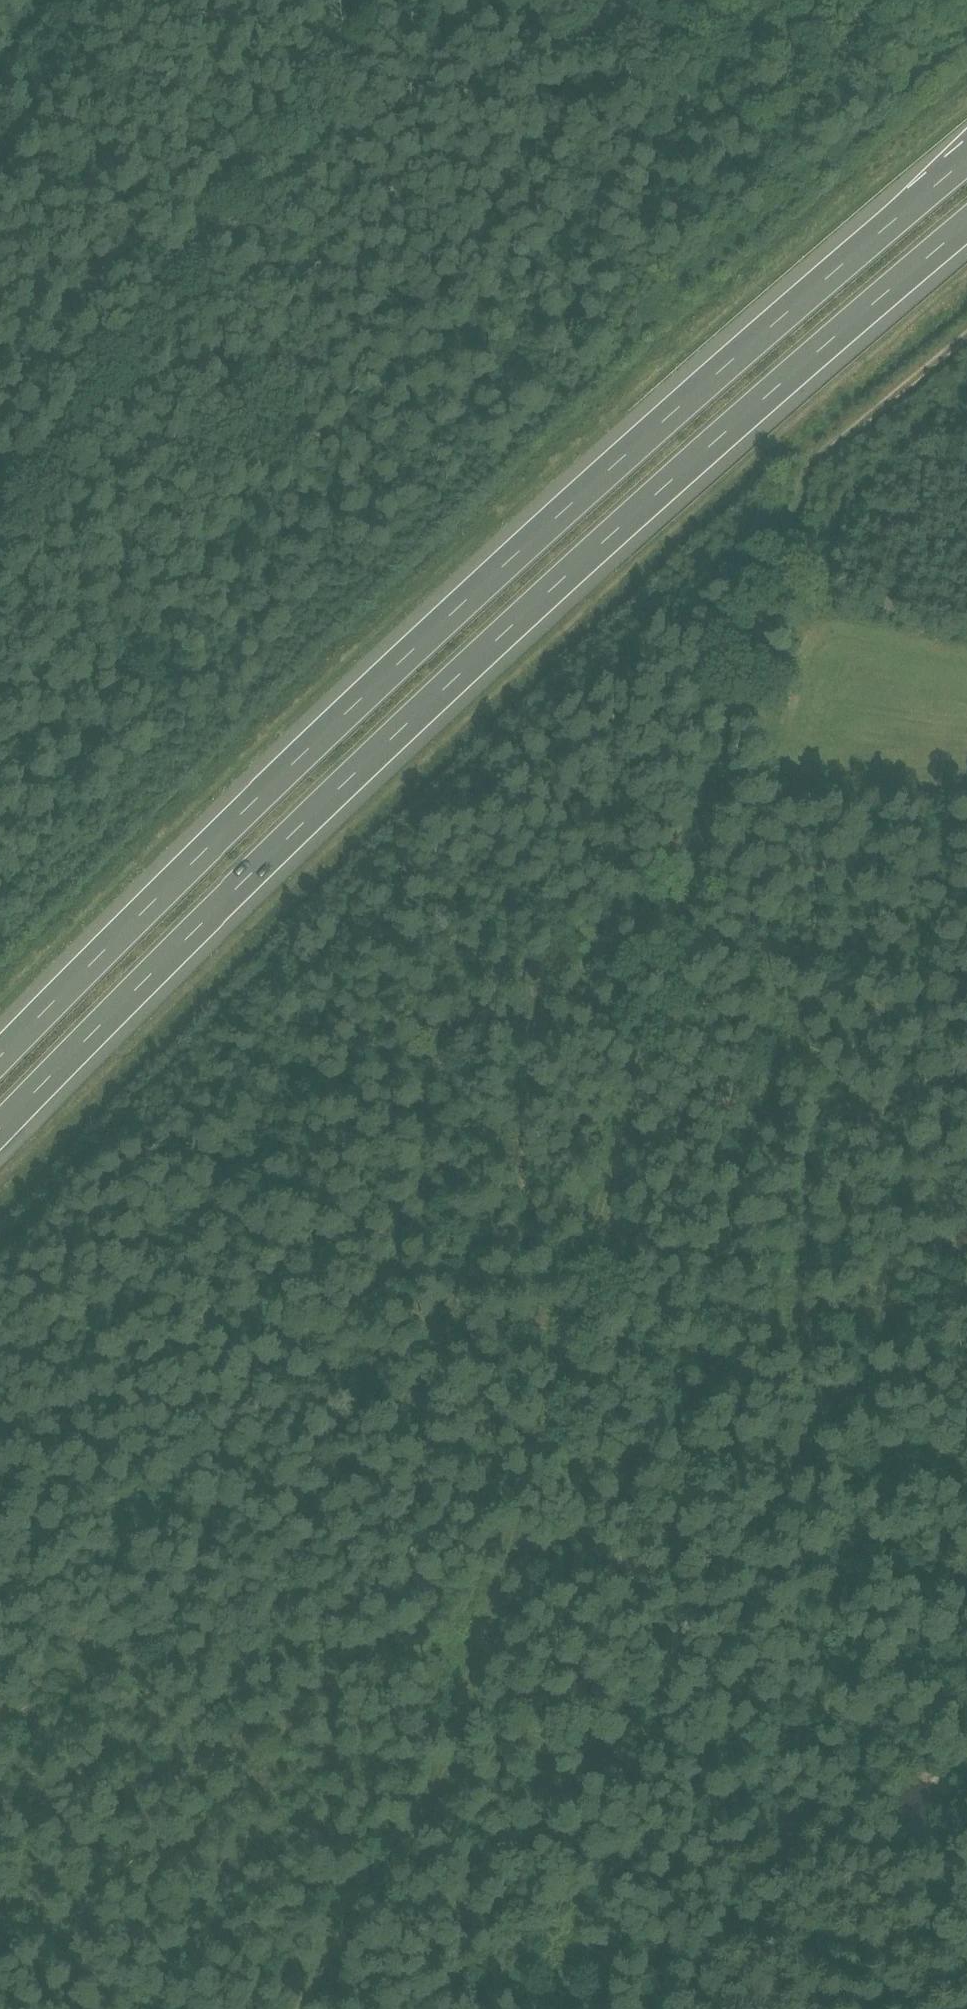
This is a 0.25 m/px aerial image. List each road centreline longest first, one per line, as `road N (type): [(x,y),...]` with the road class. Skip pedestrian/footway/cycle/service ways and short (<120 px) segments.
road 1 (motorway): [(0,1133),(165,960),(446,690),(966,233)]
road 2 (motorway): [(966,163),(416,651),(0,1059)]
road 3 (track): [(799,523),(826,463),(966,343)]
road 4 (track): [(538,0),(660,39)]

